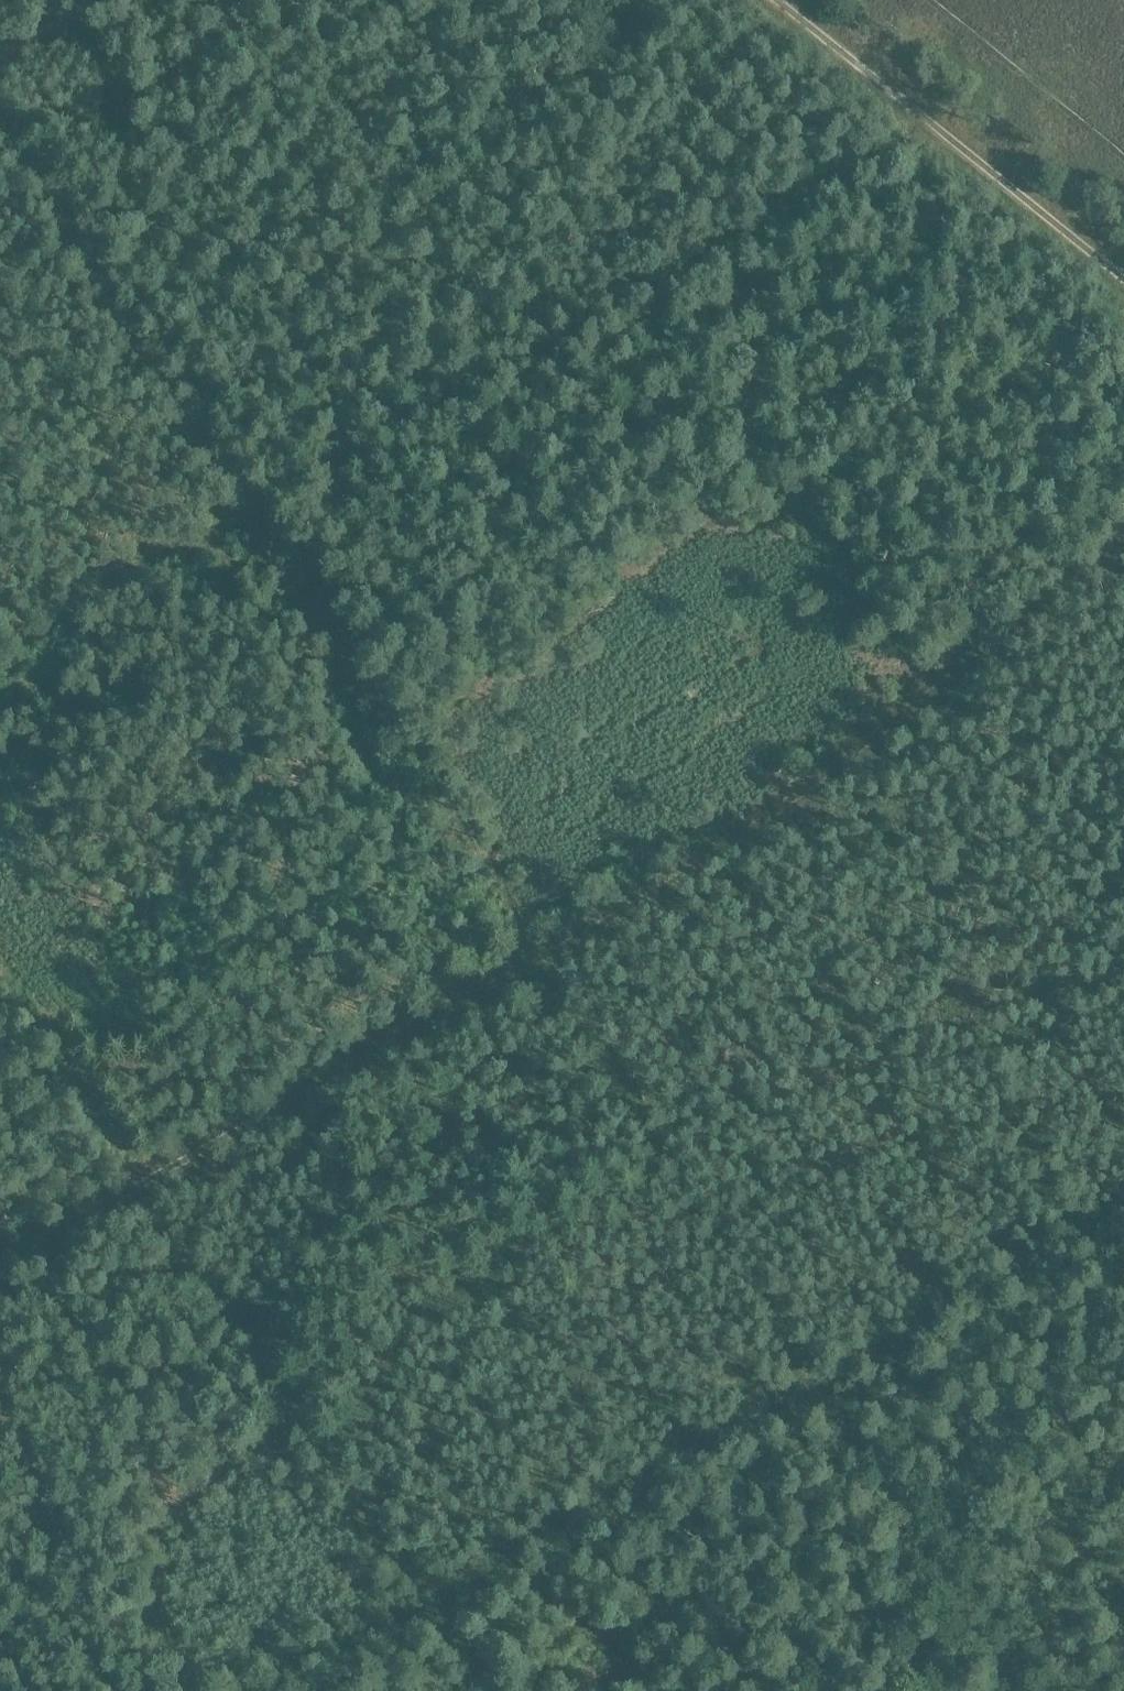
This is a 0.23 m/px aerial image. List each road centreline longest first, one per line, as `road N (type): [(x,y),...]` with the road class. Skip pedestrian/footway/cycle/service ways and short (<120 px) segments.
road 1 (track): [(1123,546),(659,891),(0,1264)]
road 2 (track): [(779,0),(1123,280)]

